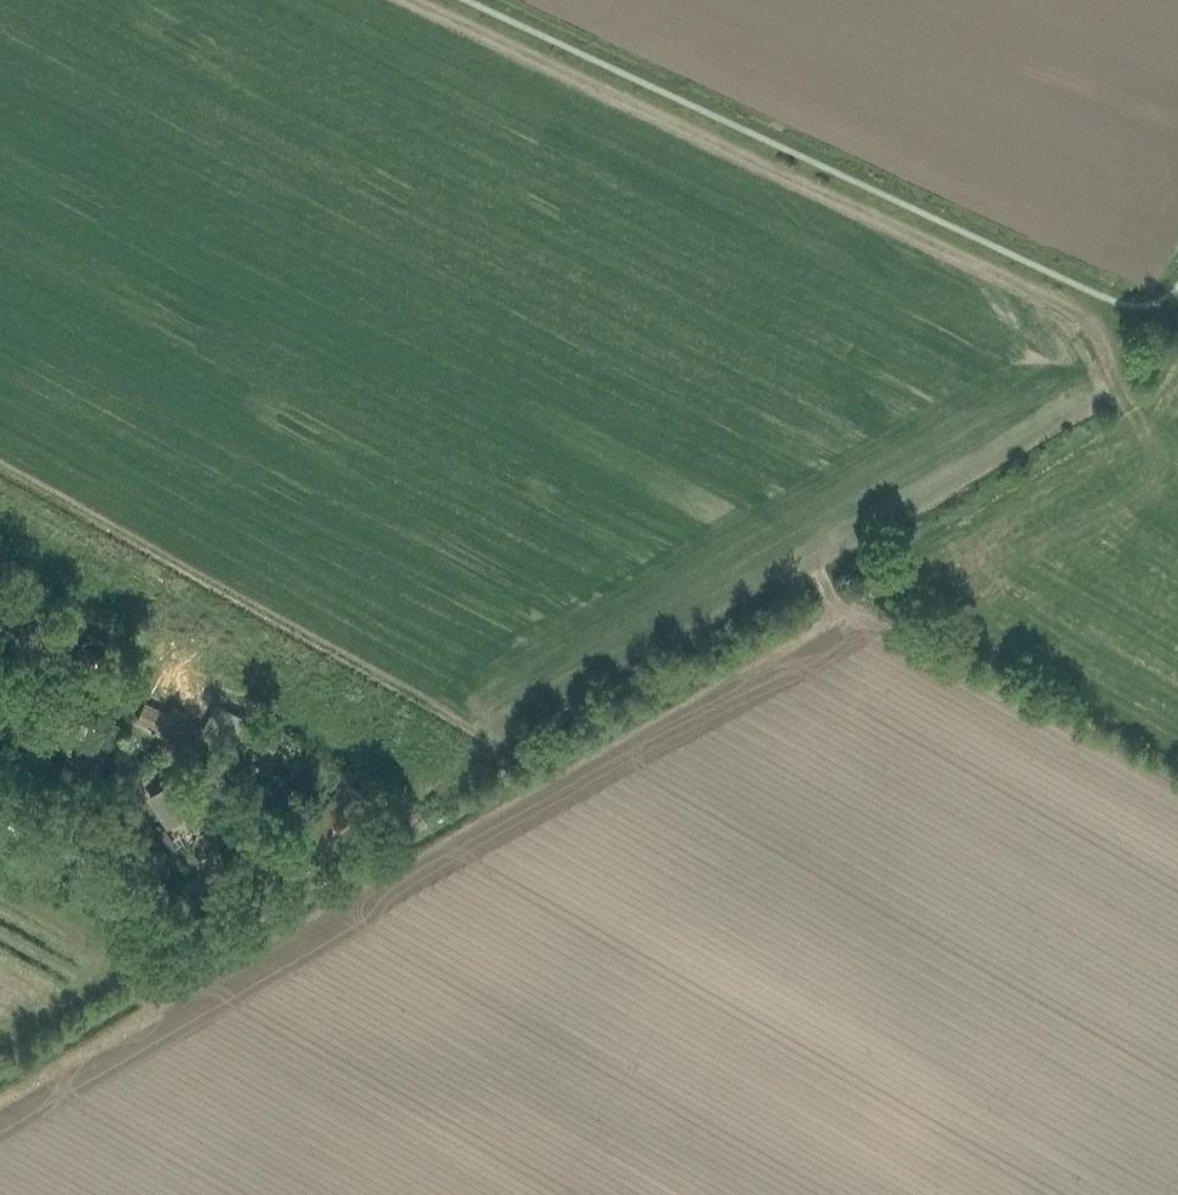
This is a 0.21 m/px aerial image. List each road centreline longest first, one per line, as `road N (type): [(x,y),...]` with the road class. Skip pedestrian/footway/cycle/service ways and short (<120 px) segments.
road 1 (track): [(417,0),(1089,315)]

